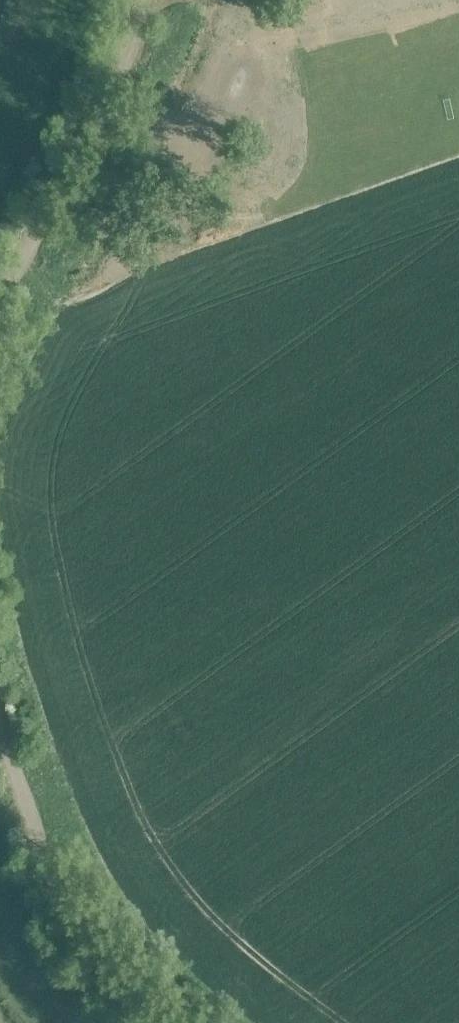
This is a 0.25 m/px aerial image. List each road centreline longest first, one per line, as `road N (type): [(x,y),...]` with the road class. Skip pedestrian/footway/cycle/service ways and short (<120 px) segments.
road 1 (unclassified): [(162,1022),(79,936),(49,875),(0,731)]
road 2 (unclassified): [(0,299),(129,43),(139,0)]

